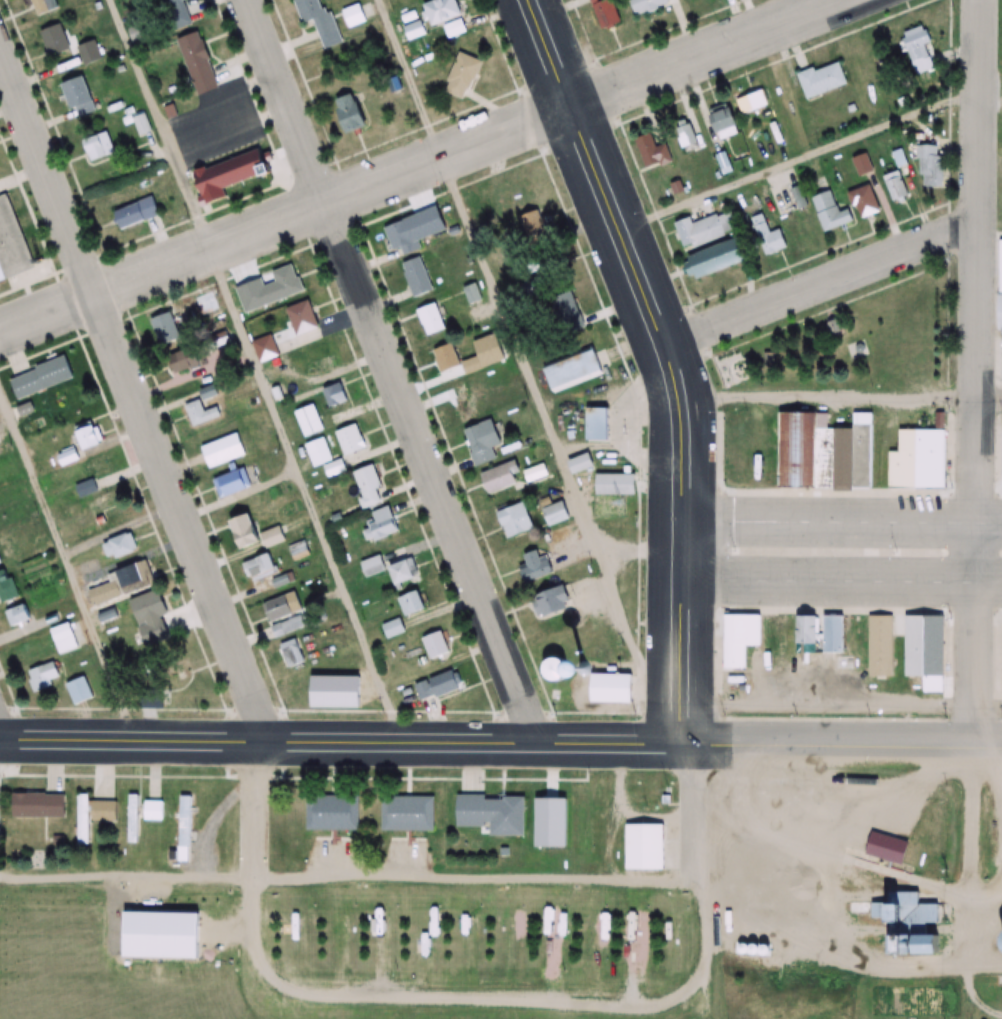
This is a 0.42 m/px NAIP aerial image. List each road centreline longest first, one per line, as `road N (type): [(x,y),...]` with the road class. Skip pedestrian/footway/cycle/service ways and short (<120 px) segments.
road 1 (residential): [(973,964),(981,0)]
road 2 (residential): [(0,343),(879,0)]
road 3 (residential): [(260,870),(257,712),(106,302),(0,45)]
road 4 (residential): [(527,746),(238,0)]
road 5 (secondary): [(683,746),(685,402),(528,0)]
road 6 (secondary): [(683,746),(0,744)]
road 7 (residential): [(260,1001),(701,1000)]
road 8 (residential): [(662,351),(976,214)]
road 9 (residential): [(1001,747),(683,746)]
road 10 (secondary): [(684,582),(1001,581)]
road 11 (secondary): [(1001,521),(686,520)]
road 12 (residential): [(701,1000),(700,745)]
road 13 (residential): [(260,870),(260,1001)]

